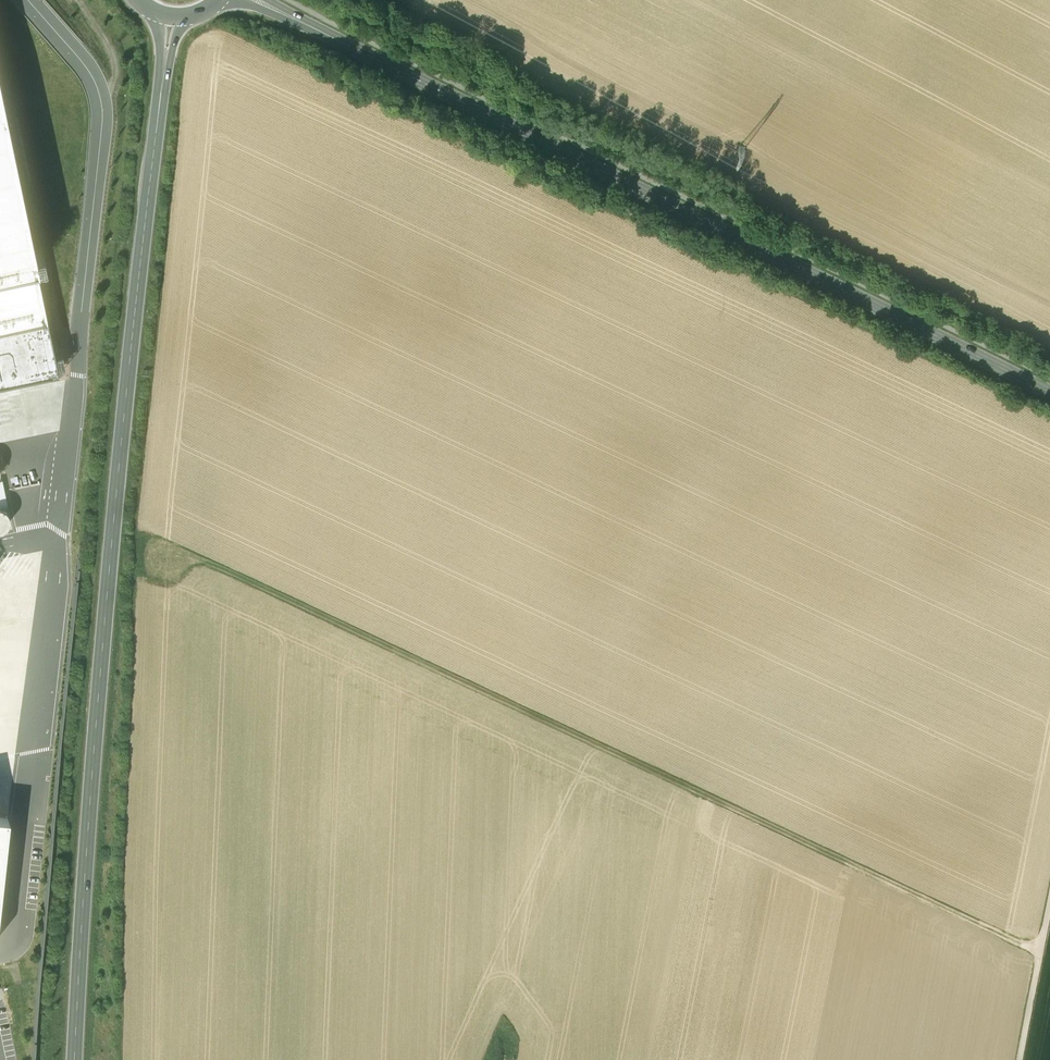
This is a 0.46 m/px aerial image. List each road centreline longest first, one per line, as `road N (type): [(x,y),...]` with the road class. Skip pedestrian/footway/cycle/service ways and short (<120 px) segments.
road 1 (primary): [(76,1059),(103,630),(165,69)]
road 2 (secondary): [(283,15),(1049,392)]
road 3 (track): [(1019,1059),(1049,898)]

